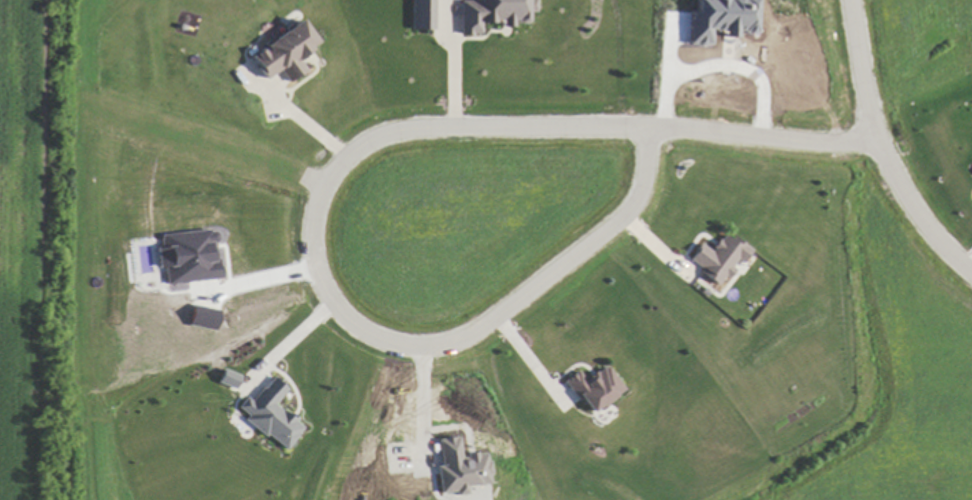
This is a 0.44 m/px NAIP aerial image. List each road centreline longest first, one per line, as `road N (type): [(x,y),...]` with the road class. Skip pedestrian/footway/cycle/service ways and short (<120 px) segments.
road 1 (residential): [(878,138),(837,143),(677,128),(618,126),(454,124),(370,139),(319,191),(313,245),(325,291),(342,315),(391,344),(463,341),(620,220),(644,175),(645,127)]
road 2 (residential): [(971,271),(940,242),(886,159),(866,101),(849,0)]

